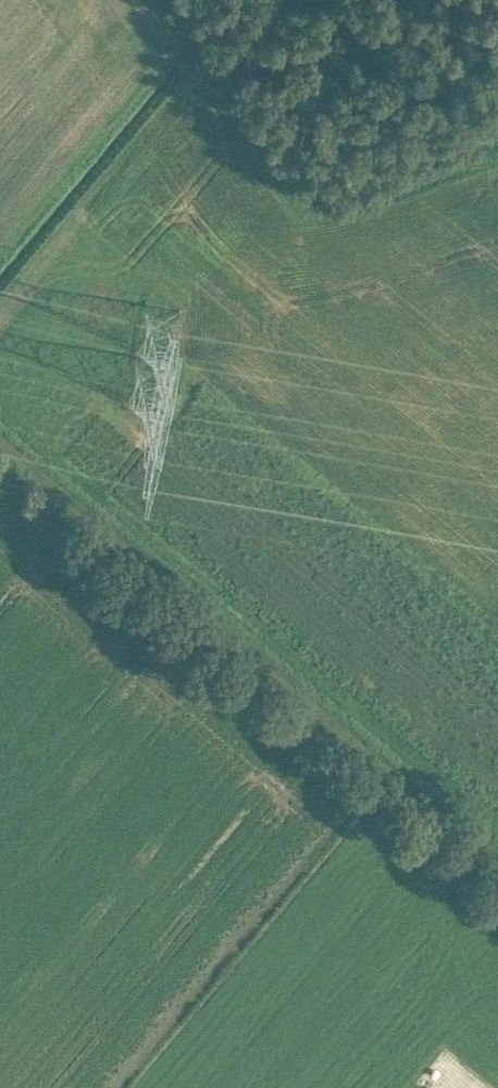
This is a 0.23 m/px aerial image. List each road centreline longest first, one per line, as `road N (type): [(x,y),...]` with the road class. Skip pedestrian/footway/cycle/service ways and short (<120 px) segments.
road 1 (track): [(497,868),(0,443)]

